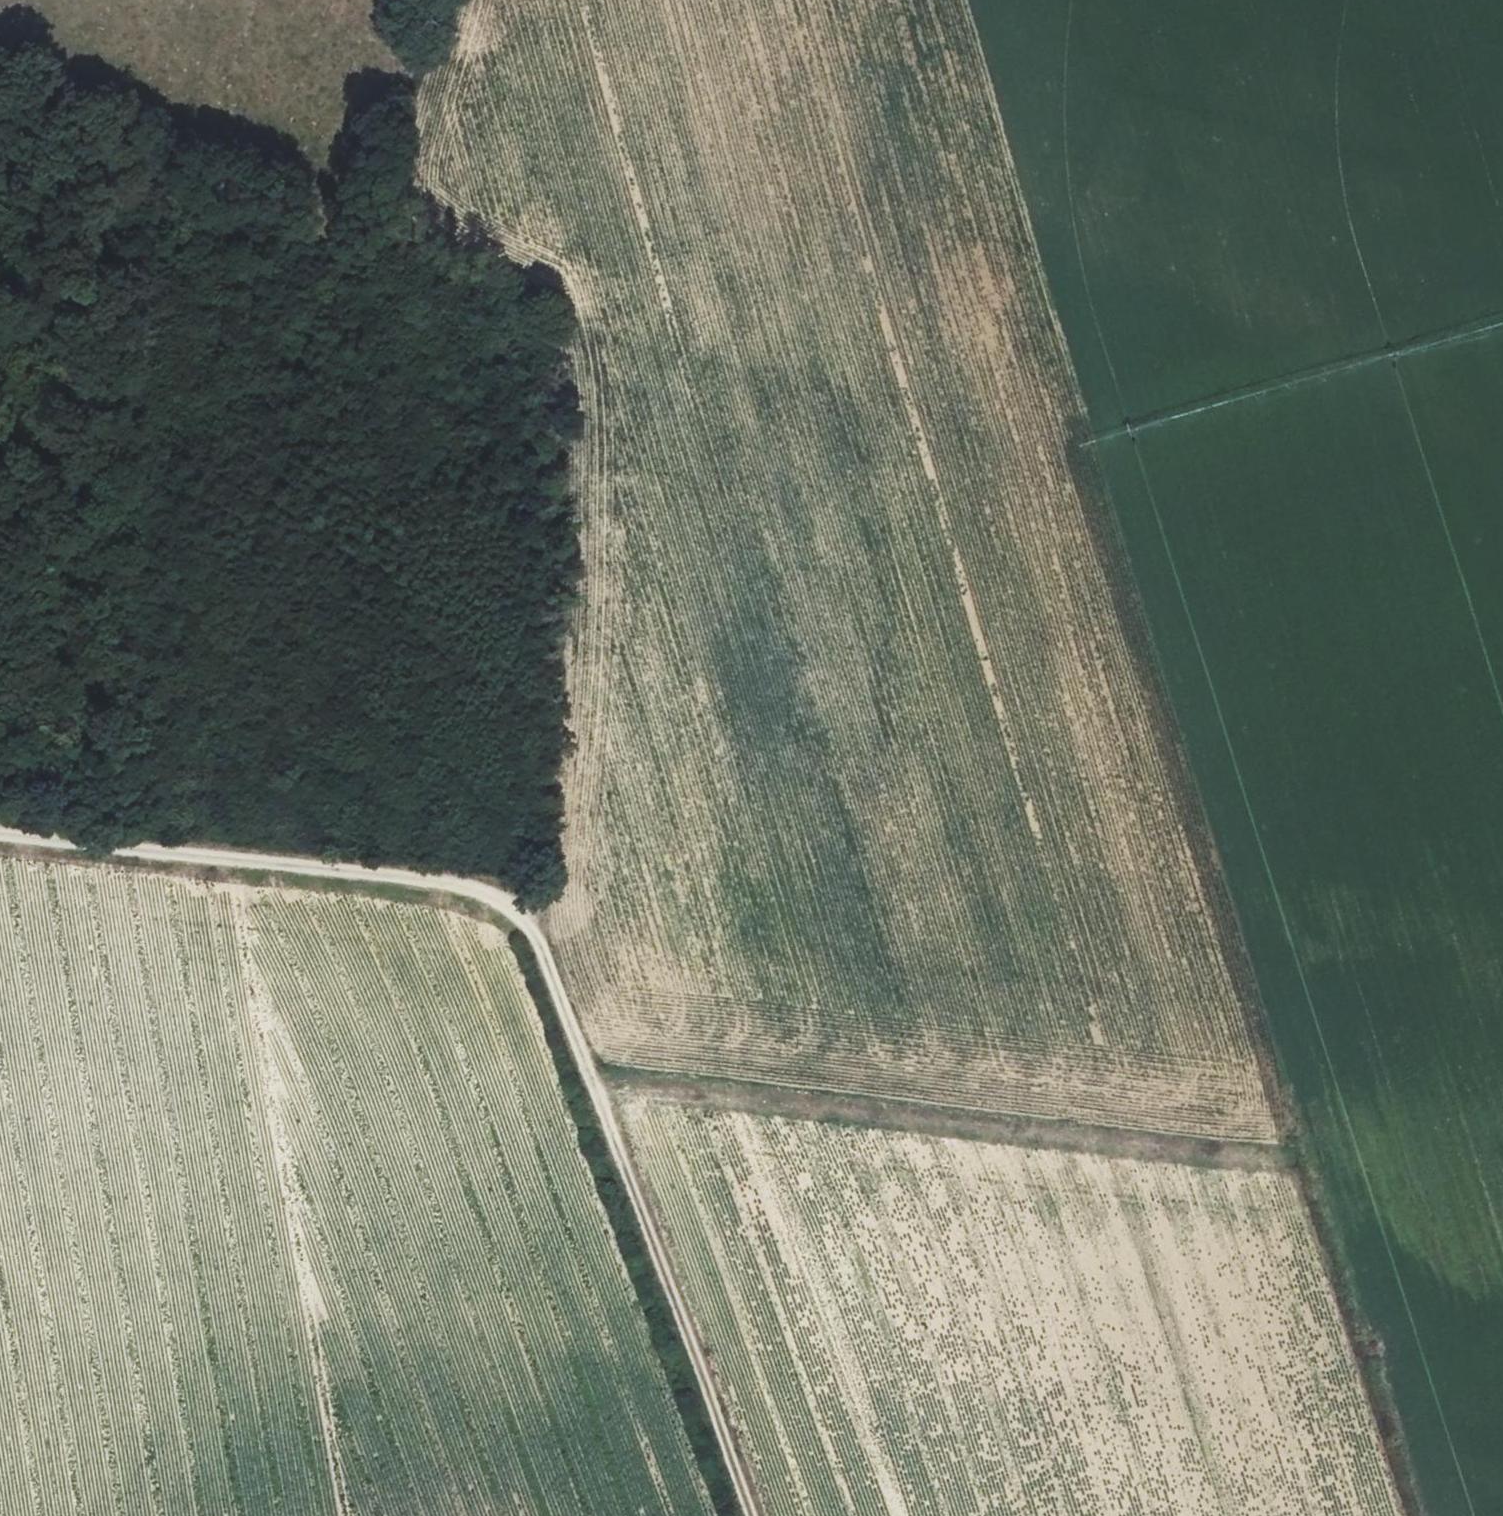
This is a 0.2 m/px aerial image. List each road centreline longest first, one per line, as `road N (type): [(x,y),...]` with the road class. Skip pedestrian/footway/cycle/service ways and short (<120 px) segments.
road 1 (track): [(0,830),(425,878),(498,904),(536,949),(747,1515)]

